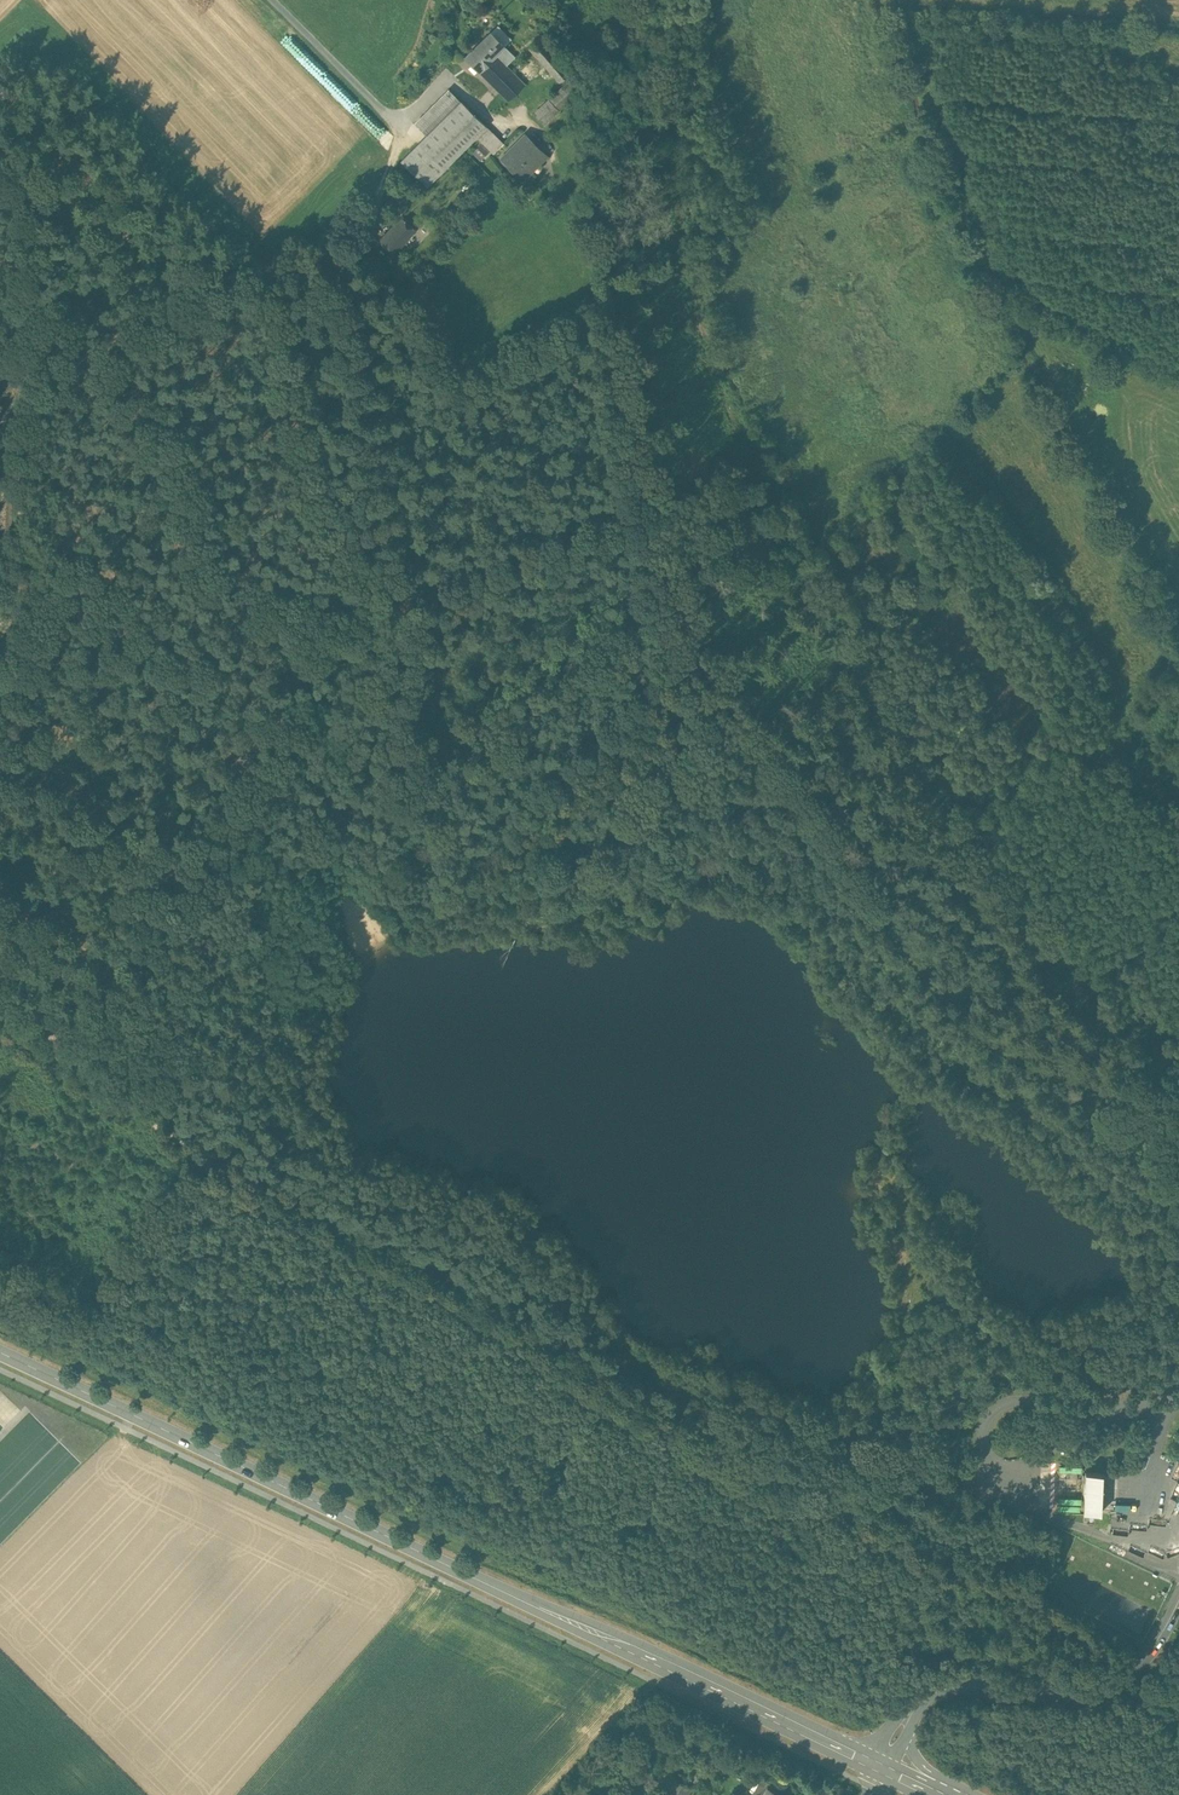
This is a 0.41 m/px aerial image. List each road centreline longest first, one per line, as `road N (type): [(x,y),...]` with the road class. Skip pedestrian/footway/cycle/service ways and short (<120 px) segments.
road 1 (track): [(42,1047),(385,625),(404,617),(366,471),(353,360),(324,296),(393,169),(400,125)]
road 2 (secondary): [(941,1794),(0,1353)]
road 3 (track): [(324,296),(239,291),(137,329),(93,358),(150,408),(181,468),(186,516),(225,563),(276,601),(385,625)]
road 4 (track): [(0,642),(16,627),(19,610),(11,481),(33,316),(0,290)]
road 5 (track): [(633,520),(404,617)]
road 6 (track): [(407,842),(396,753),(404,617)]

